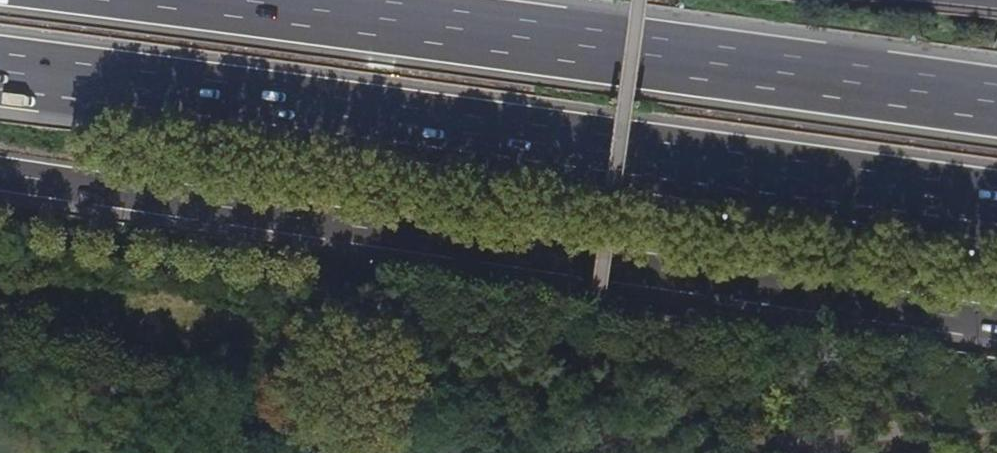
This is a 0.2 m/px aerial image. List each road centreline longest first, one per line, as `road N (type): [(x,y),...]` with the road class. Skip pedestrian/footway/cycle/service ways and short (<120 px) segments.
road 1 (motorway): [(0,176),(996,323)]
road 2 (motorway): [(0,69),(996,202)]
road 3 (motorway): [(996,100),(256,0)]

